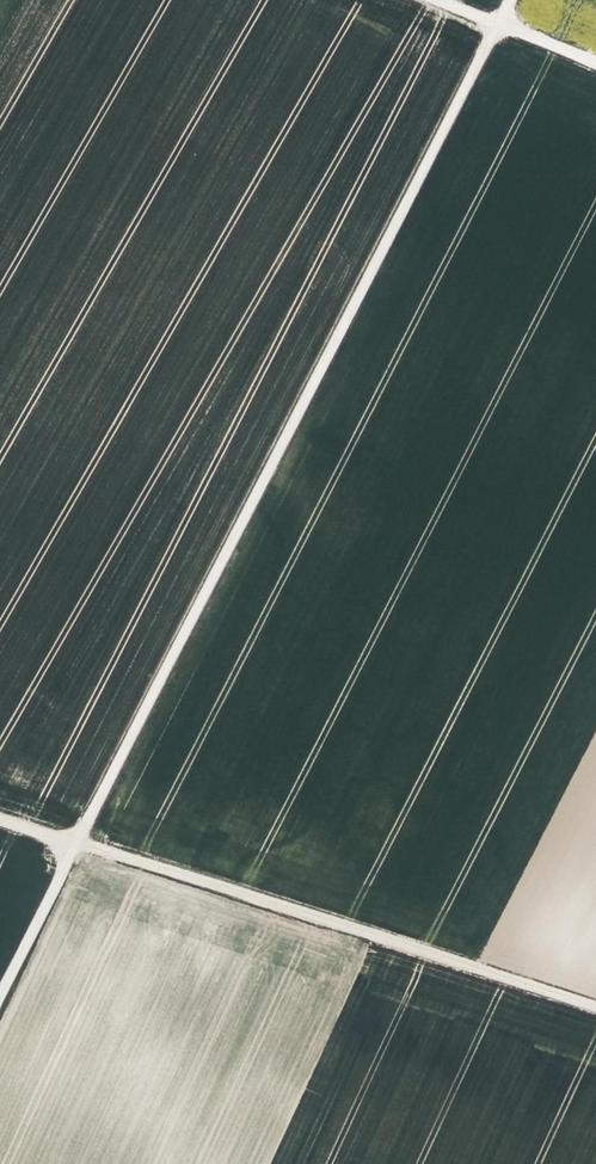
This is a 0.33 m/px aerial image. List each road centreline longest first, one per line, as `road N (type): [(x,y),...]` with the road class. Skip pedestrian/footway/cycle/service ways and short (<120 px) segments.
road 1 (track): [(0,991),(511,0)]
road 2 (track): [(595,1009),(0,819)]
road 3 (track): [(595,63),(442,0)]

